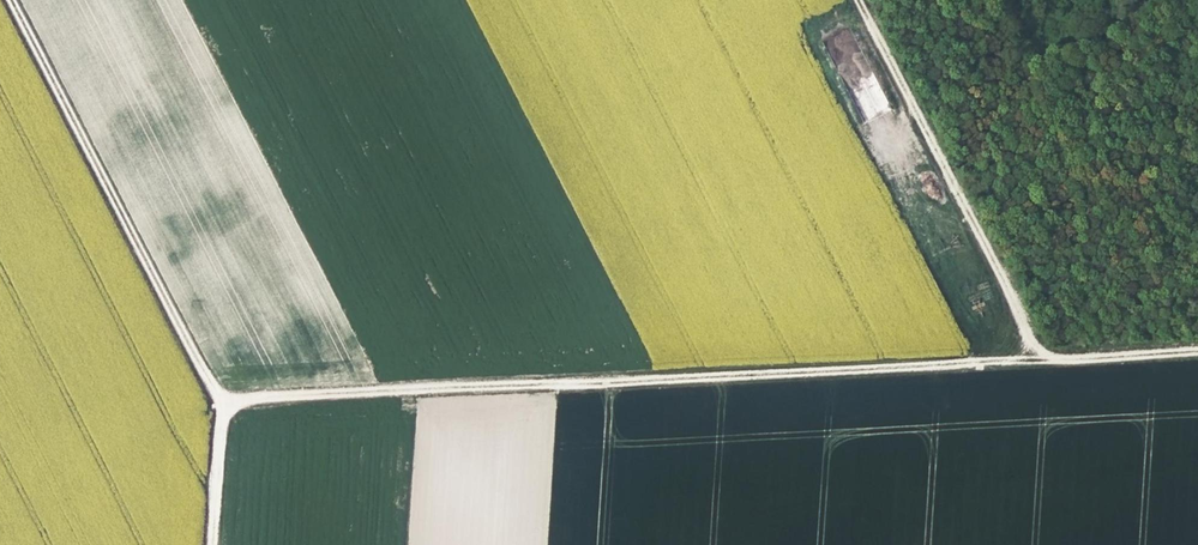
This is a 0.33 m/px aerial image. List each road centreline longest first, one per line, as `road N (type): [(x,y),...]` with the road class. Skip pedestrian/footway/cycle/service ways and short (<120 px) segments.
road 1 (track): [(220,404),(1197,345)]
road 2 (track): [(10,0),(220,404),(211,544)]
road 3 (track): [(1040,351),(859,0)]

